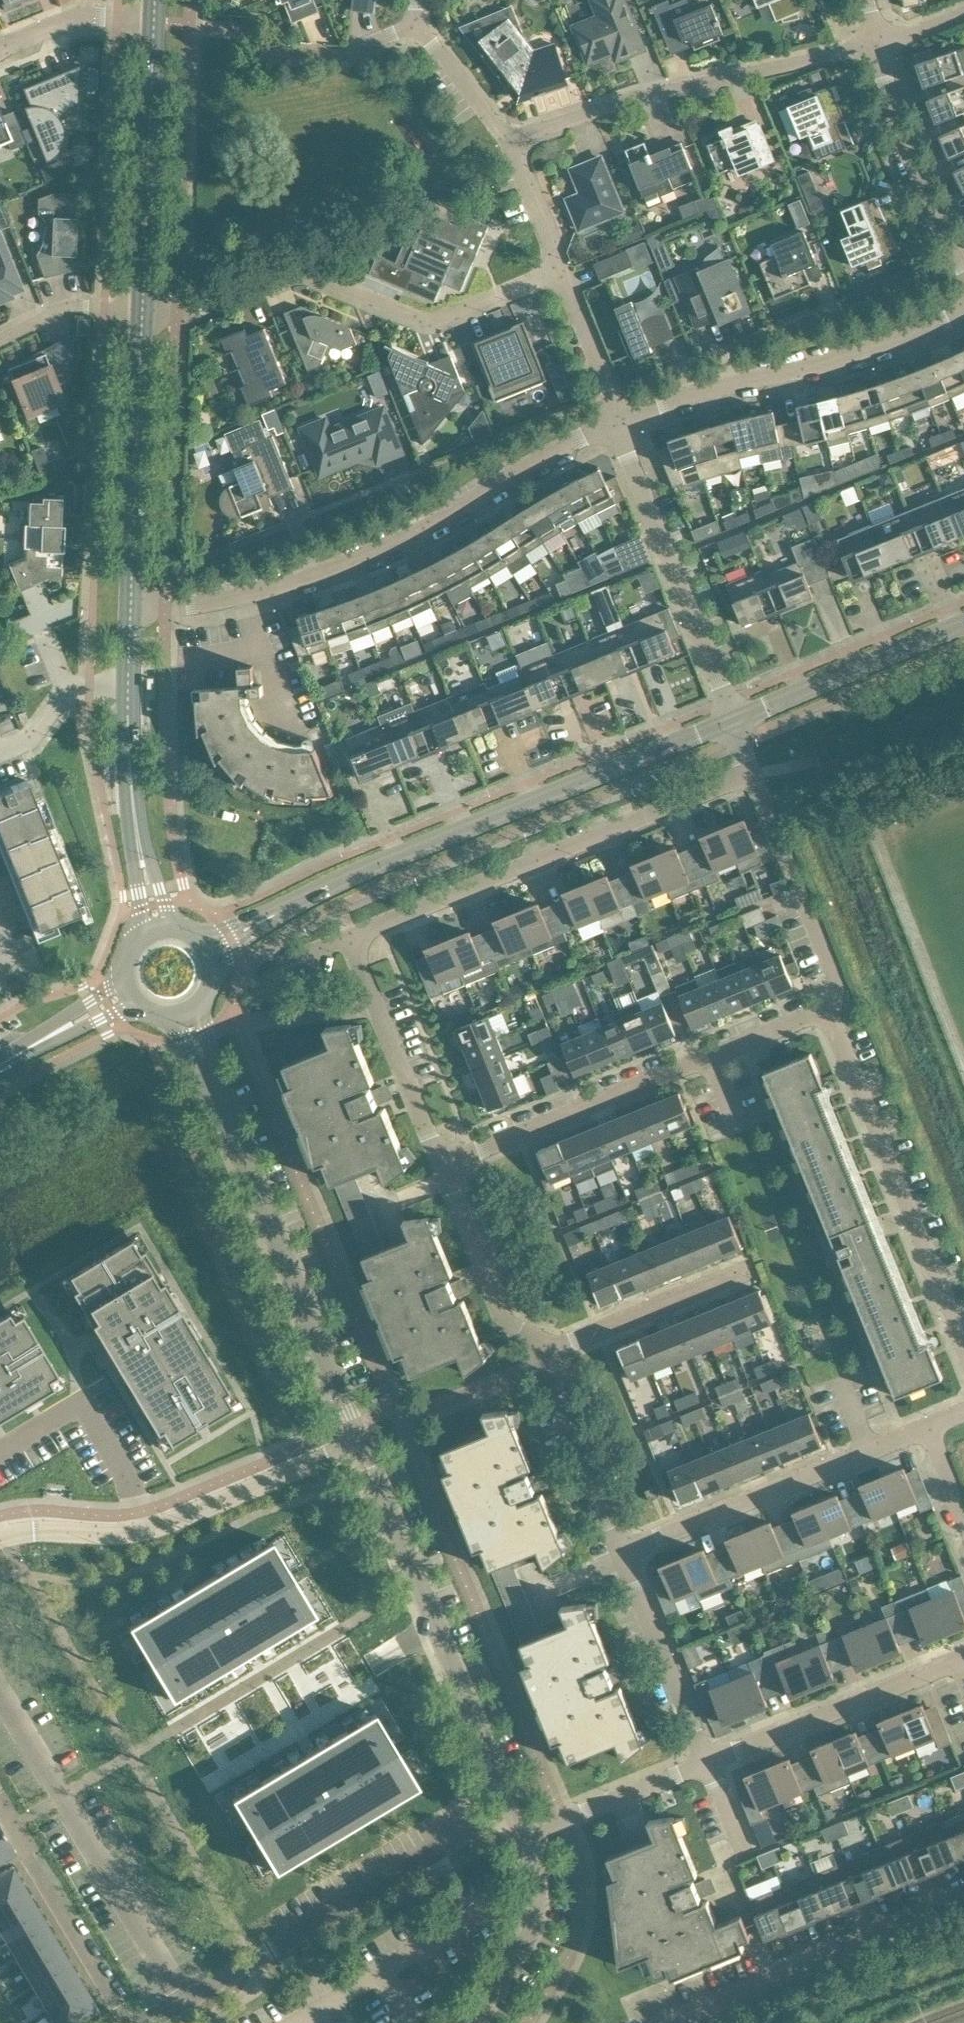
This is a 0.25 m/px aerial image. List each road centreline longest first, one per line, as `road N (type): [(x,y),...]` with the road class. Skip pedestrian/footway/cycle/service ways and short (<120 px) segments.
road 1 (residential): [(131,607),(218,601),(358,553),(620,426)]
road 2 (residential): [(143,308),(207,307),(299,276),(431,323),(562,272)]
road 3 (residential): [(349,937),(752,774)]
road 4 (tertiary): [(340,880),(731,719)]
road 5 (residential): [(443,1167),(827,1010)]
road 6 (residential): [(511,1808),(359,1442)]
road 7 (residential): [(359,1442),(145,1530),(0,1537)]
road 8 (residential): [(514,137),(876,47)]
road 9 (residential): [(359,1442),(218,1098)]
road 10 (residential): [(963,1346),(827,1010)]
road 11 (residential): [(620,426),(835,366),(963,318)]
road 12 (residential): [(622,1552),(926,1427)]
road 13 (residential): [(663,2022),(963,1901)]
road 14 (residential): [(731,719),(620,426)]
road 15 (residential): [(252,1960),(511,1808)]
road 16 (secondary): [(131,607),(143,308)]
road 17 (secondary): [(143,308),(154,23)]
road 18 (residential): [(703,1763),(963,1658)]
road 19 (residential): [(827,1010),(831,972),(752,774)]
road 20 (tertiary): [(731,719),(963,623)]
road 21 (residential): [(443,1167),(349,937)]
road 22 (residential): [(963,268),(876,47)]
road 23 (residential): [(542,1353),(753,1268)]
road 24 (residential): [(703,1763),(622,1552)]
road 25 (residential): [(542,1353),(502,1316),(443,1167)]
road 26 (residential): [(622,1552),(542,1353)]
road 27 (residential): [(475,2022),(534,1919),(535,1874),(523,1835)]
road 28 (residential): [(523,1835),(703,1763)]
road 29 (residential): [(620,426),(562,272)]
road 30 (residential): [(0,50),(83,15),(154,23)]
road 31 (residential): [(116,2007),(131,2021),(148,2021),(252,1960)]
road 32 (secondary): [(129,776),(142,932)]
road 33 (secondary): [(173,925),(129,776)]
road 34 (tertiary): [(214,968),(340,880)]
road 35 (residential): [(0,752),(28,741),(67,693),(127,687)]
road 36 (tertiary): [(340,880),(201,939)]
road 37 (residential): [(0,343),(67,310),(143,308)]
road 38 (secondary): [(0,1067),(135,1008)]
road 39 (secondary): [(121,985),(0,1066)]
road 40 (residential): [(514,137),(421,25)]
road 41 (residential): [(562,272),(514,137)]
road 42 (residential): [(421,25),(355,51),(297,53)]

